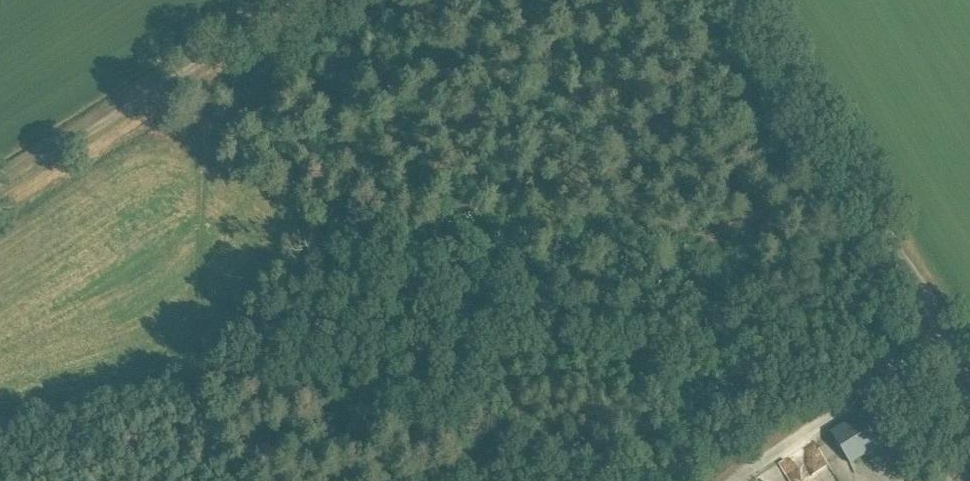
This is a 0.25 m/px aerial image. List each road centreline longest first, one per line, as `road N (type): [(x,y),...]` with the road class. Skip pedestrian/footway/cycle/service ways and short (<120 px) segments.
road 1 (unclassified): [(969,358),(751,0)]
road 2 (track): [(346,0),(0,217)]

